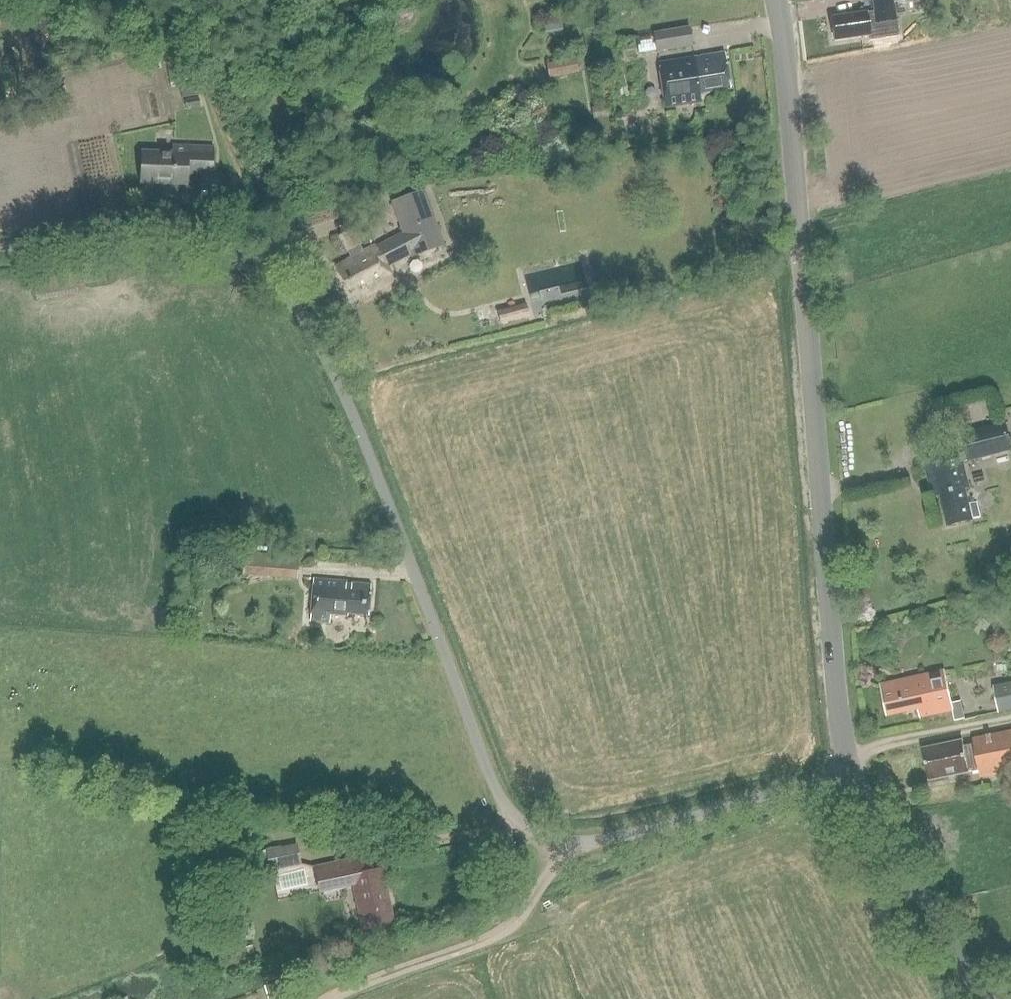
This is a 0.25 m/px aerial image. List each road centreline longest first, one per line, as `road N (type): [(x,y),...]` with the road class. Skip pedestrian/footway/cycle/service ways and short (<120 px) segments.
road 1 (unclassified): [(848,776),(597,842),(535,832),(495,786),(346,400),(319,341),(284,294),(248,259),(182,235),(0,245)]
road 2 (unclassified): [(848,776),(785,48),(774,0)]
road 3 (track): [(552,839),(542,883),(520,921),(331,998)]
road 4 (unclassified): [(983,998),(848,776)]

